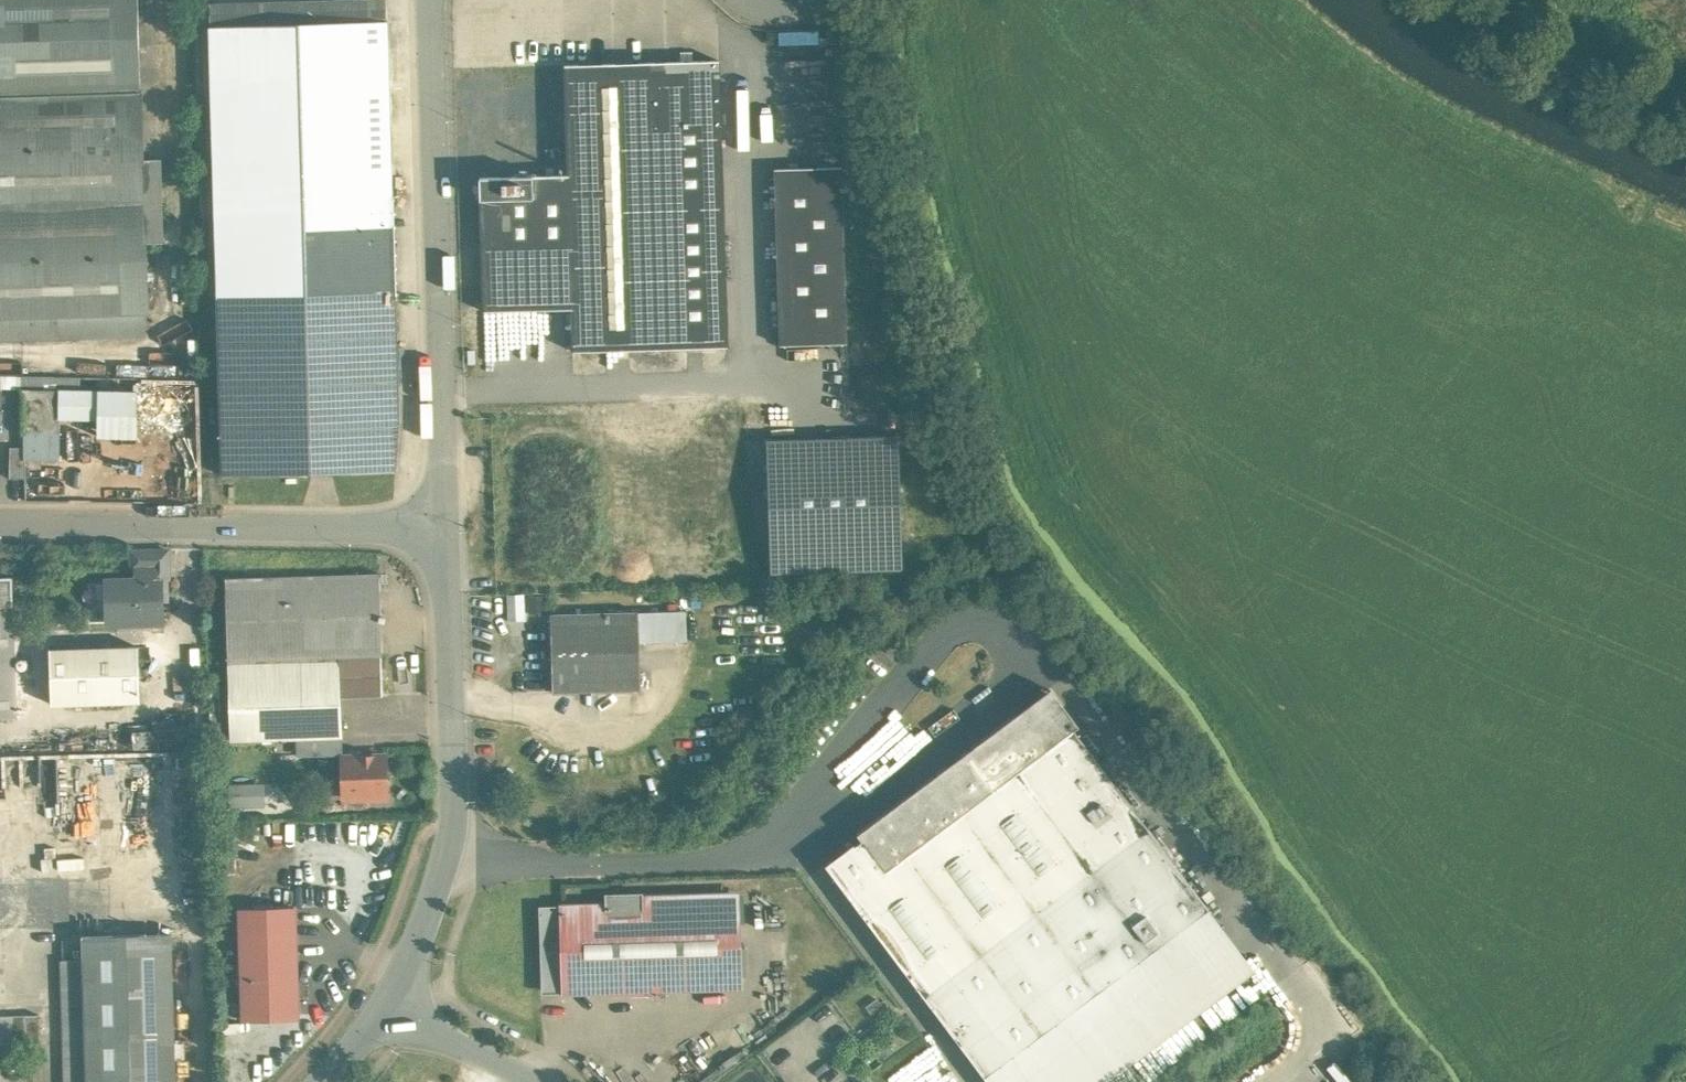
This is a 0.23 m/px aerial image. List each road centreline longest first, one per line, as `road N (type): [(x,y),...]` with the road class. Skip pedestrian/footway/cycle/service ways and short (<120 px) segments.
road 1 (unclassified): [(449,541),(434,0)]
road 2 (unclassified): [(390,1015),(449,867),(456,809),(449,541)]
road 3 (unclassified): [(449,541),(0,536)]
road 4 (unclassified): [(390,1015),(520,1081)]

